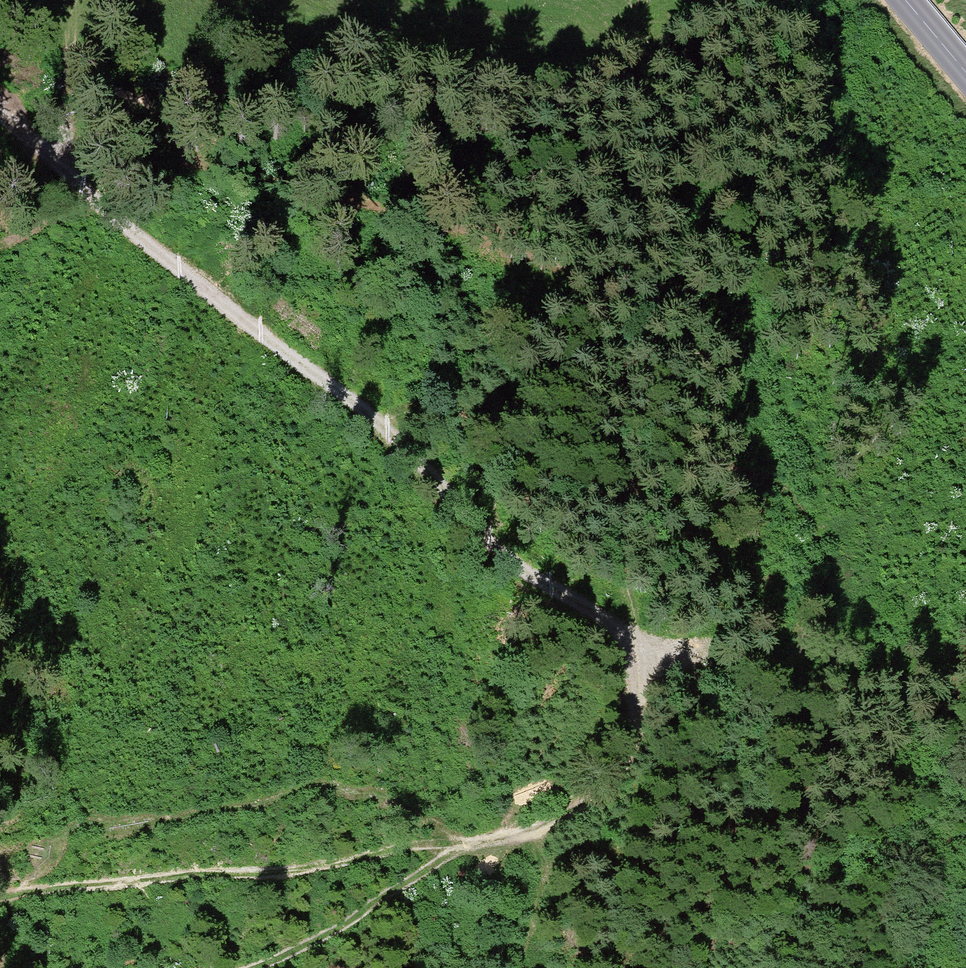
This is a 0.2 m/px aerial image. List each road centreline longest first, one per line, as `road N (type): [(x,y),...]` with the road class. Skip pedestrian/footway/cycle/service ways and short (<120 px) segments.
road 1 (track): [(101,200),(385,425),(522,570),(576,599),(624,640),(638,715),(623,767),(584,801),(464,847)]
road 2 (track): [(74,174),(120,135),(168,114),(239,164),(578,267),(615,323),(630,437),(610,522),(628,602),(624,640)]
road 3 (track): [(464,847),(0,892)]
road 4 (track): [(464,847),(344,925),(250,967)]
road 5 (track): [(54,156),(68,128),(72,0)]
road 6 (track): [(520,967),(541,890),(529,828)]
road 7 (track): [(0,110),(101,200)]

